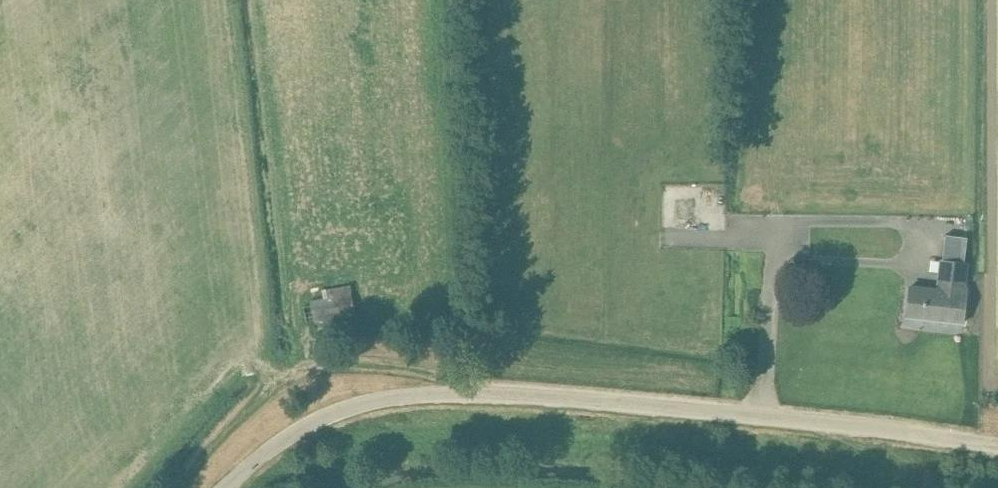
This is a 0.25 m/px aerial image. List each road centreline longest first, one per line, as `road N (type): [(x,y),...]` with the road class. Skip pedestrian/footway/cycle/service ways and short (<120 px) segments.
road 1 (unclassified): [(227,487),(328,418),(441,395),(578,400),(997,446)]
road 2 (track): [(187,487),(259,405),(310,372),(379,370),(496,395)]
road 3 (track): [(933,487),(906,465),(817,426)]

